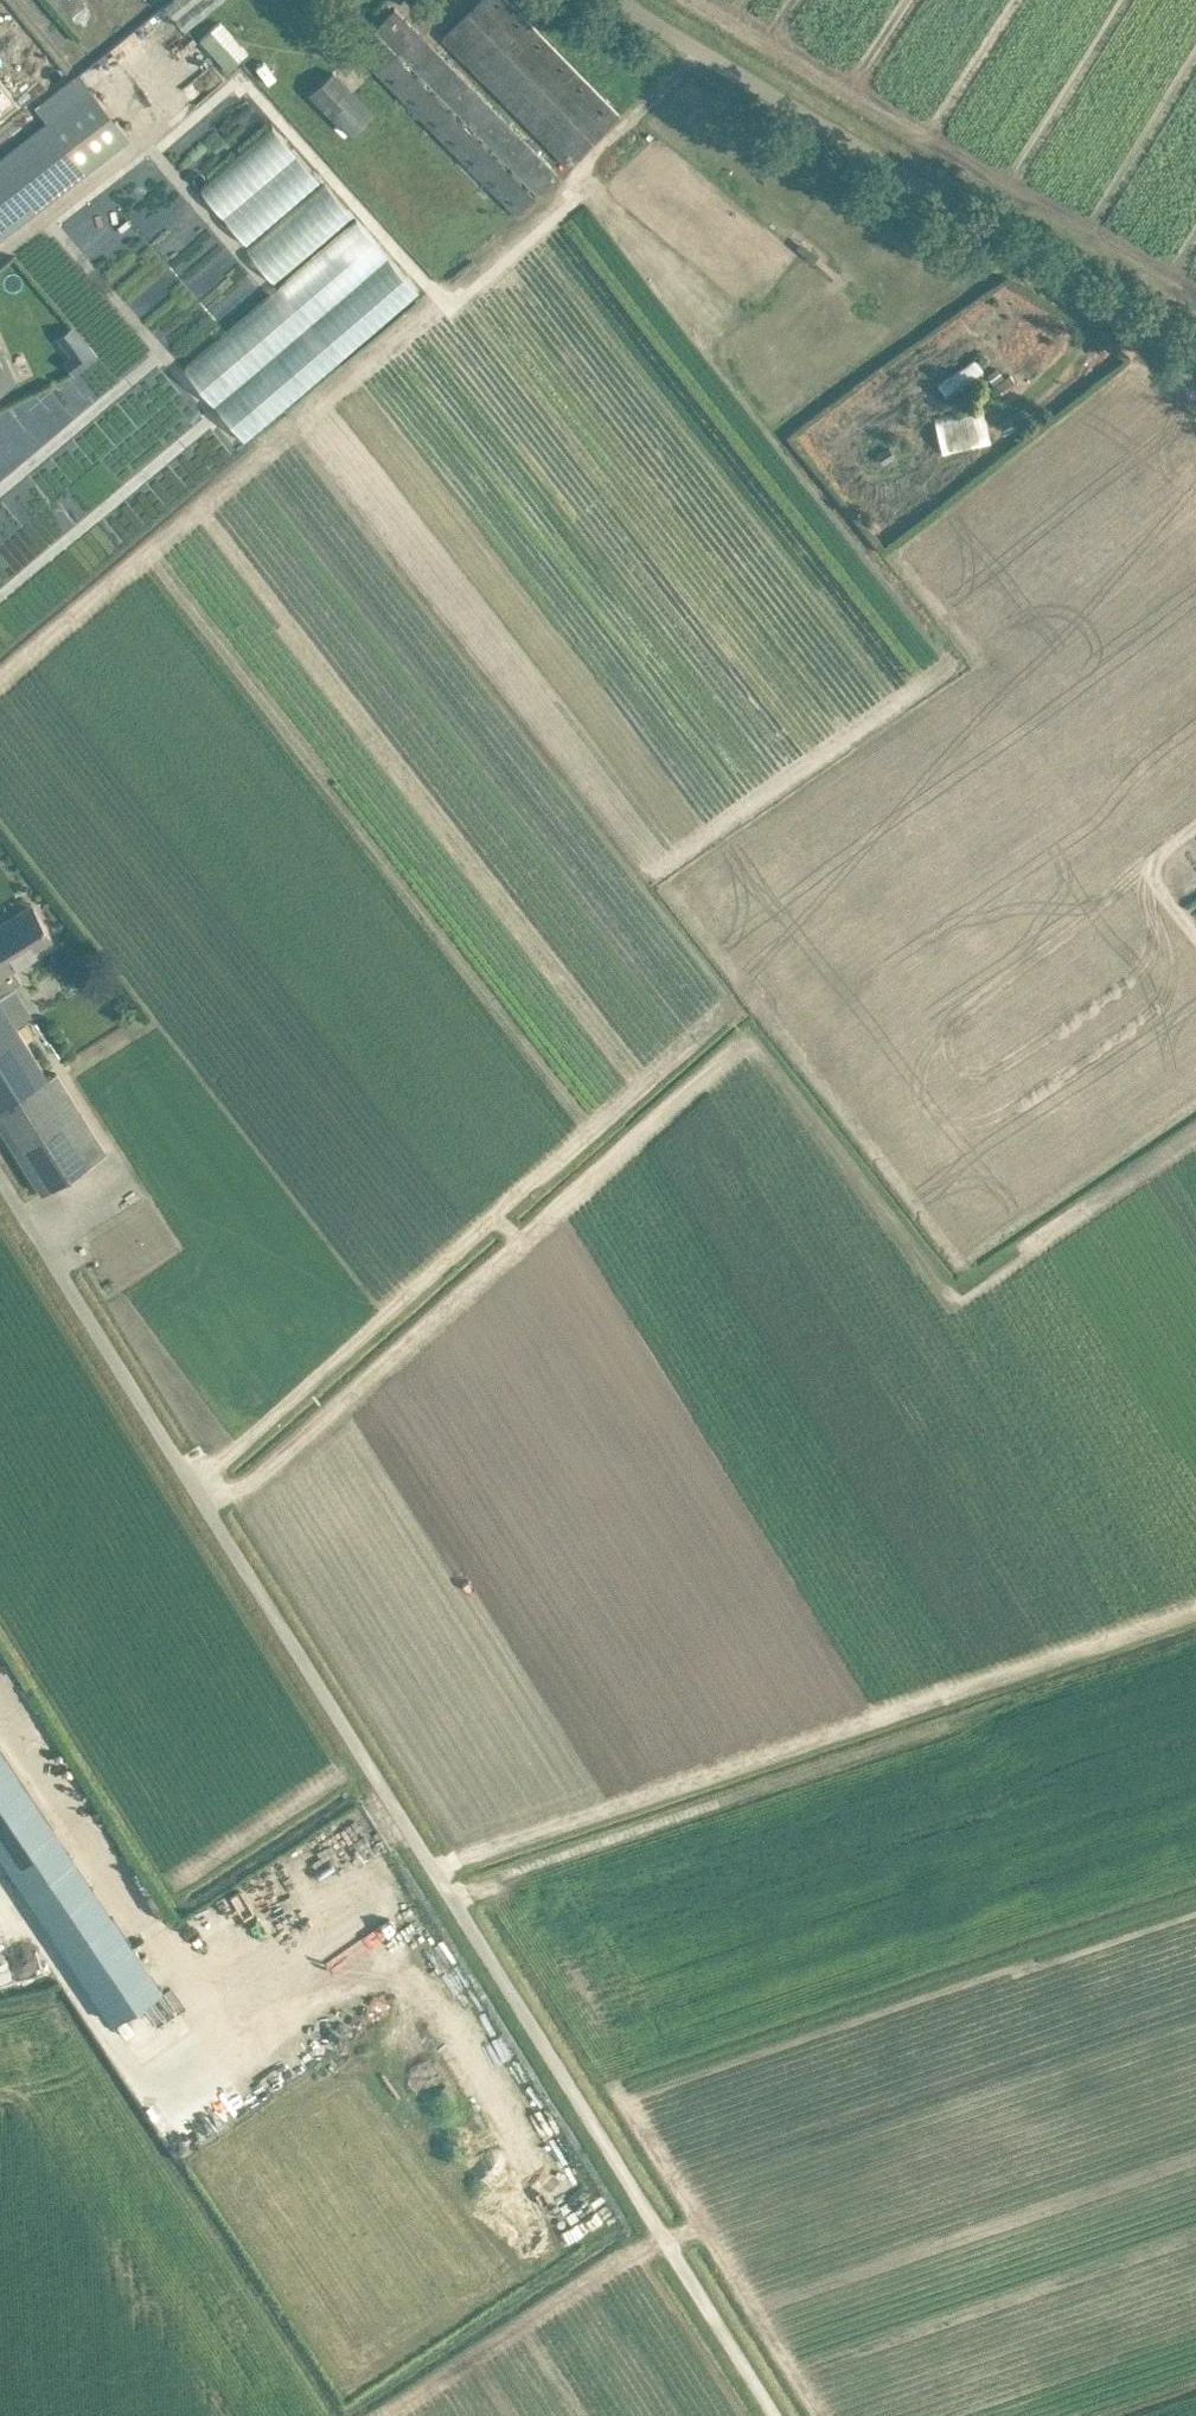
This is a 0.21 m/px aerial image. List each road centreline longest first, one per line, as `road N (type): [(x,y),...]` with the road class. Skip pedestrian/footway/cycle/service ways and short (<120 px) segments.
road 1 (unclassified): [(784,2415),(0,1175)]
road 2 (unclassified): [(1195,346),(628,0)]

